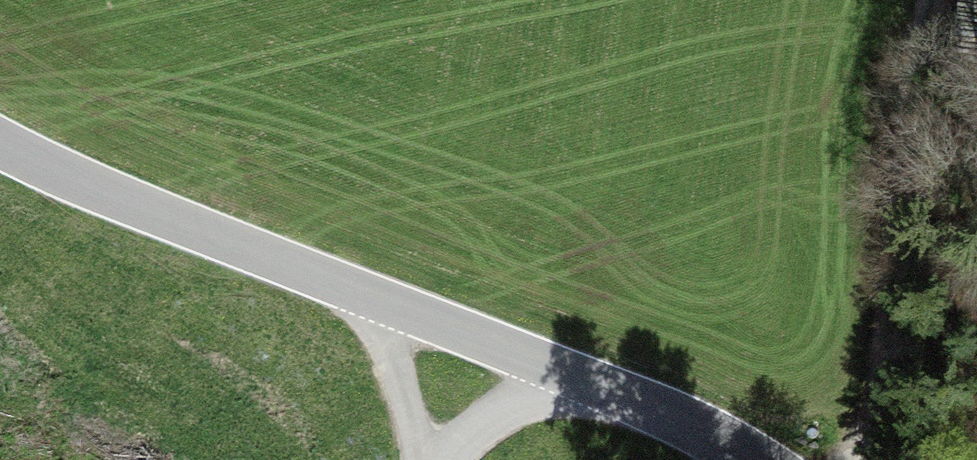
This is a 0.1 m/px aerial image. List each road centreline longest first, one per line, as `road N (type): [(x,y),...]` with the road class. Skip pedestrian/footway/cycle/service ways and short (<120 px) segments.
road 1 (tertiary): [(0,143),(293,271),(565,371),(752,459)]
road 2 (track): [(942,0),(873,459)]
road 3 (track): [(423,459),(388,306)]
road 4 (track): [(445,459),(565,371)]

